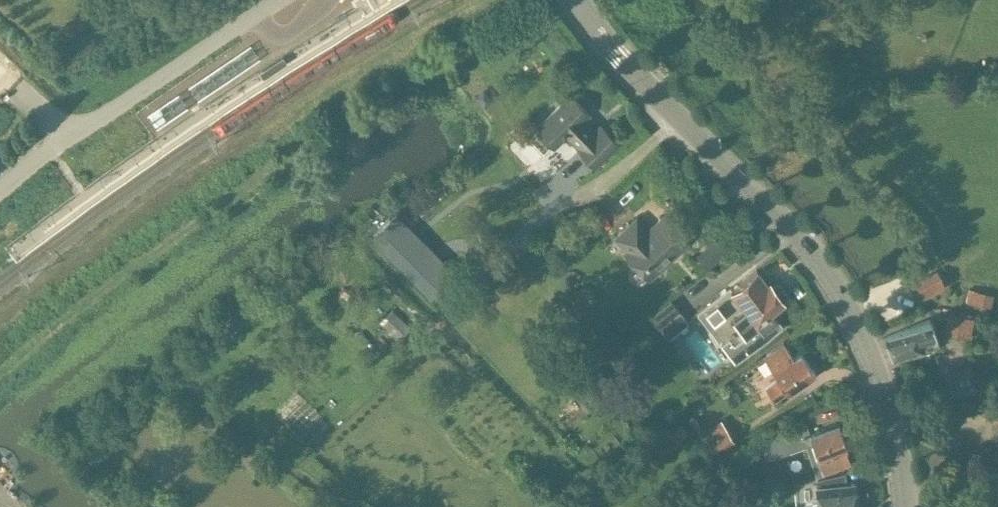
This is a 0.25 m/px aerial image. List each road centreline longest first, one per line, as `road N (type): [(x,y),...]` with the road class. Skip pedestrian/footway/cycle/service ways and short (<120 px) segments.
road 1 (secondary): [(907,506),(881,377),(826,268),(619,57),(574,0)]
road 2 (unclassified): [(0,193),(69,136),(278,0)]

